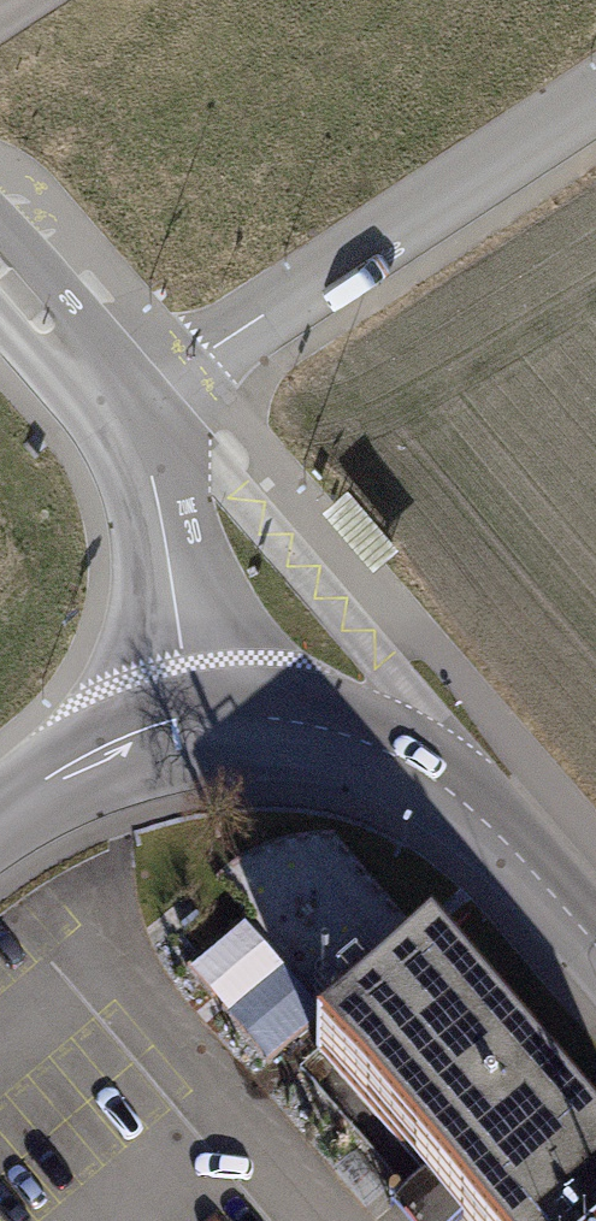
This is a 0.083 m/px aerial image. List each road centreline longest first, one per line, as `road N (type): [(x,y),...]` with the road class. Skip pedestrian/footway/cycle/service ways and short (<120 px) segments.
road 1 (residential): [(595,106),(126,403)]
road 2 (unclassified): [(191,723),(309,725),(391,754),(515,849),(595,944)]
road 3 (unclassified): [(126,403),(155,488),(191,723)]
road 4 (unclassified): [(191,723),(141,736),(0,831)]
road 5 (unclassified): [(0,258),(126,403)]

